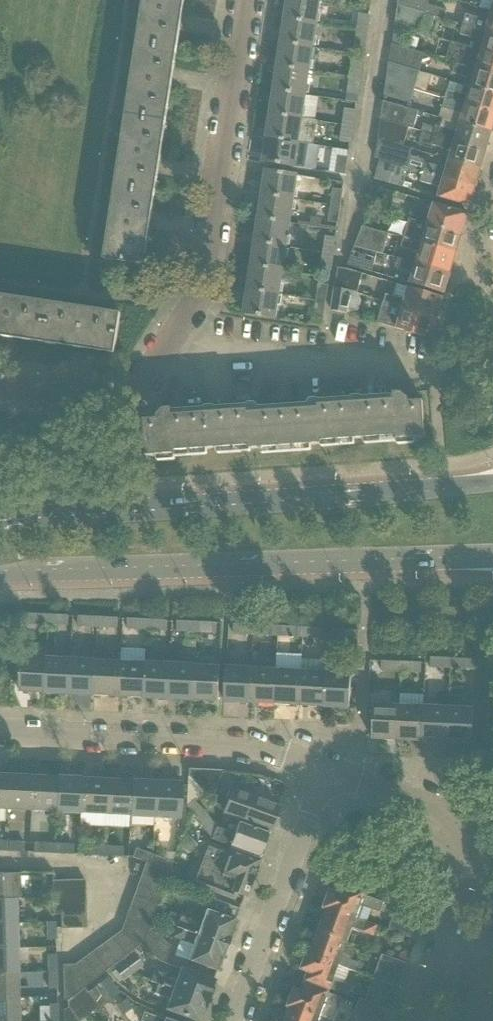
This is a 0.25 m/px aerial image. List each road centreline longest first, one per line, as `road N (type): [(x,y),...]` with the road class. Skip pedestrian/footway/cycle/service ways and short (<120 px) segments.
road 1 (unclassified): [(0,386),(117,399),(162,359),(190,313),(208,254),(244,0)]
road 2 (secondary): [(492,482),(0,514)]
road 3 (secondary): [(0,579),(492,557)]
road 4 (residential): [(418,1020),(463,877),(456,827),(437,806),(328,766)]
road 5 (residential): [(328,766),(198,726),(0,730)]
road 6 (residential): [(239,1020),(328,766)]

